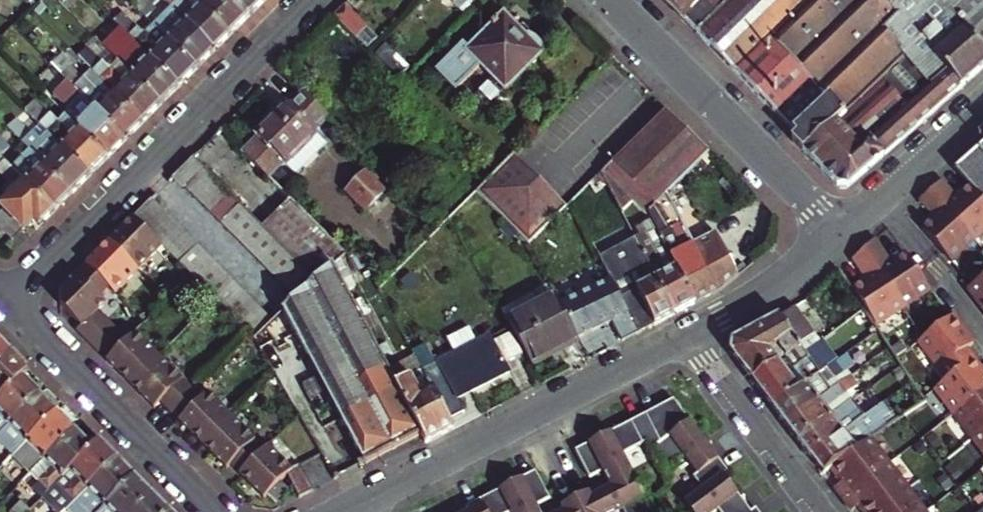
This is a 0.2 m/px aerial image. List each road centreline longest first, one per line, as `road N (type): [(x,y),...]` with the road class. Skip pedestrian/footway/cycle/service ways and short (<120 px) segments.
road 1 (residential): [(307,0),(7,303)]
road 2 (residential): [(358,508),(689,335)]
road 3 (residential): [(843,234),(613,0)]
road 4 (residential): [(7,303),(214,511)]
road 5 (residential): [(689,335),(822,511)]
road 6 (residential): [(689,335),(764,294),(843,234)]
road 7 (residential): [(879,203),(982,325)]
road 8 (residential): [(879,203),(982,111)]

